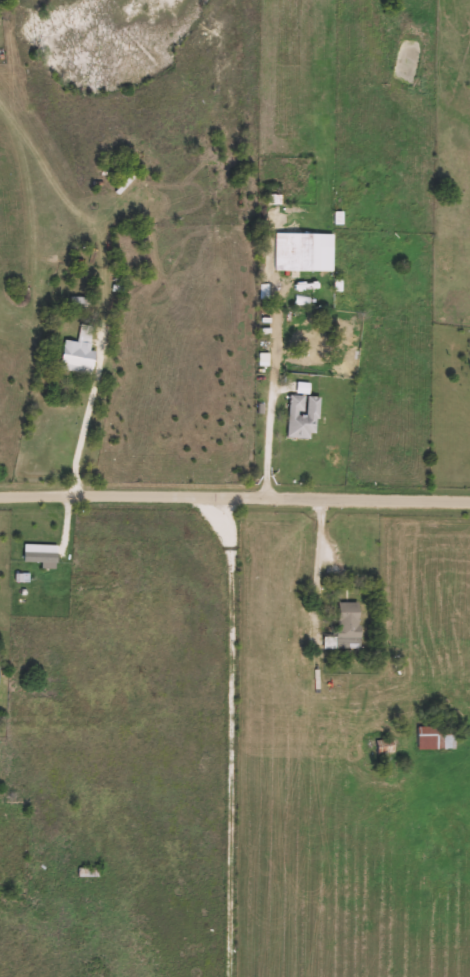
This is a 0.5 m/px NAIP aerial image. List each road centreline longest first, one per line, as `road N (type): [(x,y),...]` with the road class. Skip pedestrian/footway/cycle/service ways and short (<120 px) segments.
road 1 (residential): [(469,504),(0,499)]

